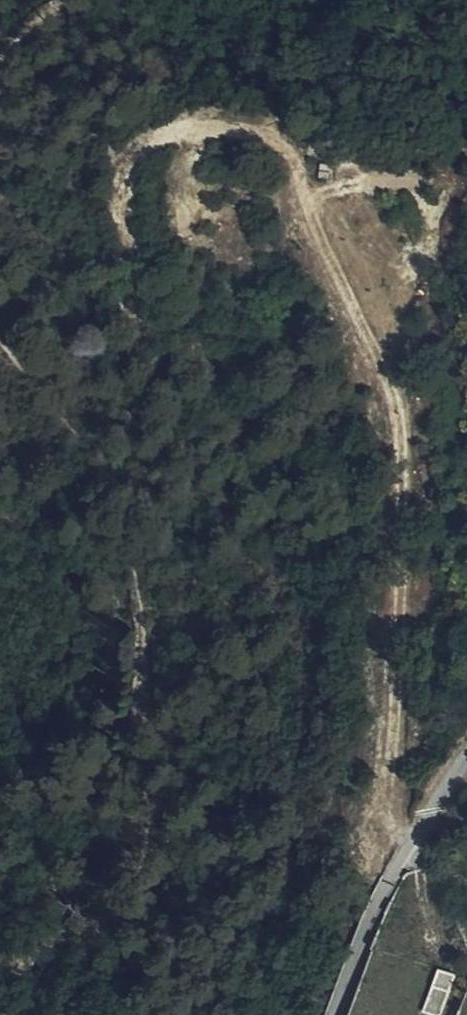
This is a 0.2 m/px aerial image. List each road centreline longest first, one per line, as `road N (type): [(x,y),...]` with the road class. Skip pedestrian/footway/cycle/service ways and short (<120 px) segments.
road 1 (track): [(415,842),(389,822),(402,416),(286,153),(230,132),(149,144),(129,187),(128,225),(156,362)]

